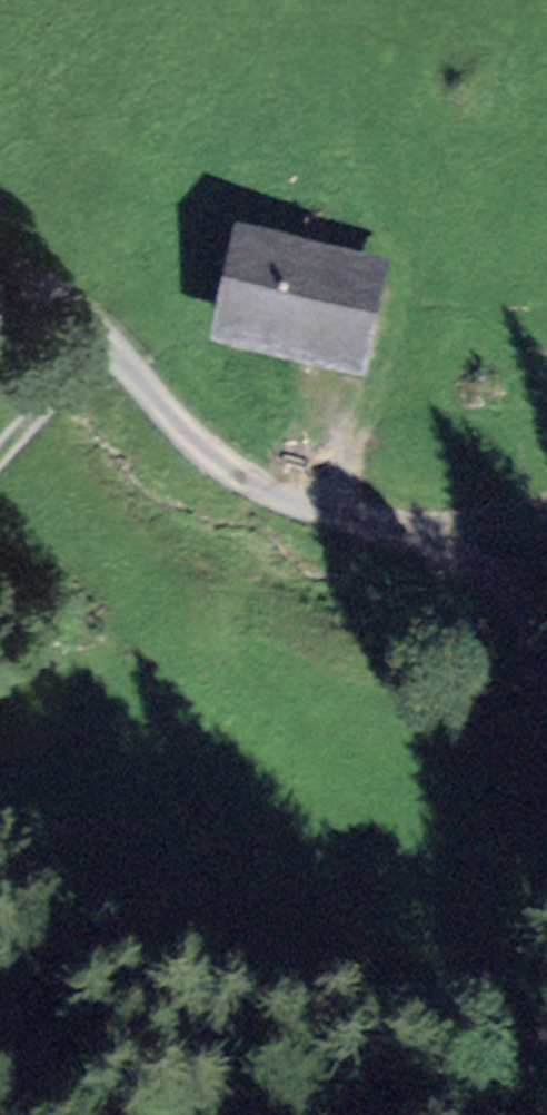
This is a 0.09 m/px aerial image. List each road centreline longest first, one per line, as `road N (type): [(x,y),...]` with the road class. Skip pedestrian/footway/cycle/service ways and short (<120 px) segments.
road 1 (track): [(546,710),(538,660),(415,532),(314,520),(219,469),(61,309),(0,281)]
road 2 (track): [(100,349),(0,461)]
road 3 (track): [(415,532),(546,516)]

